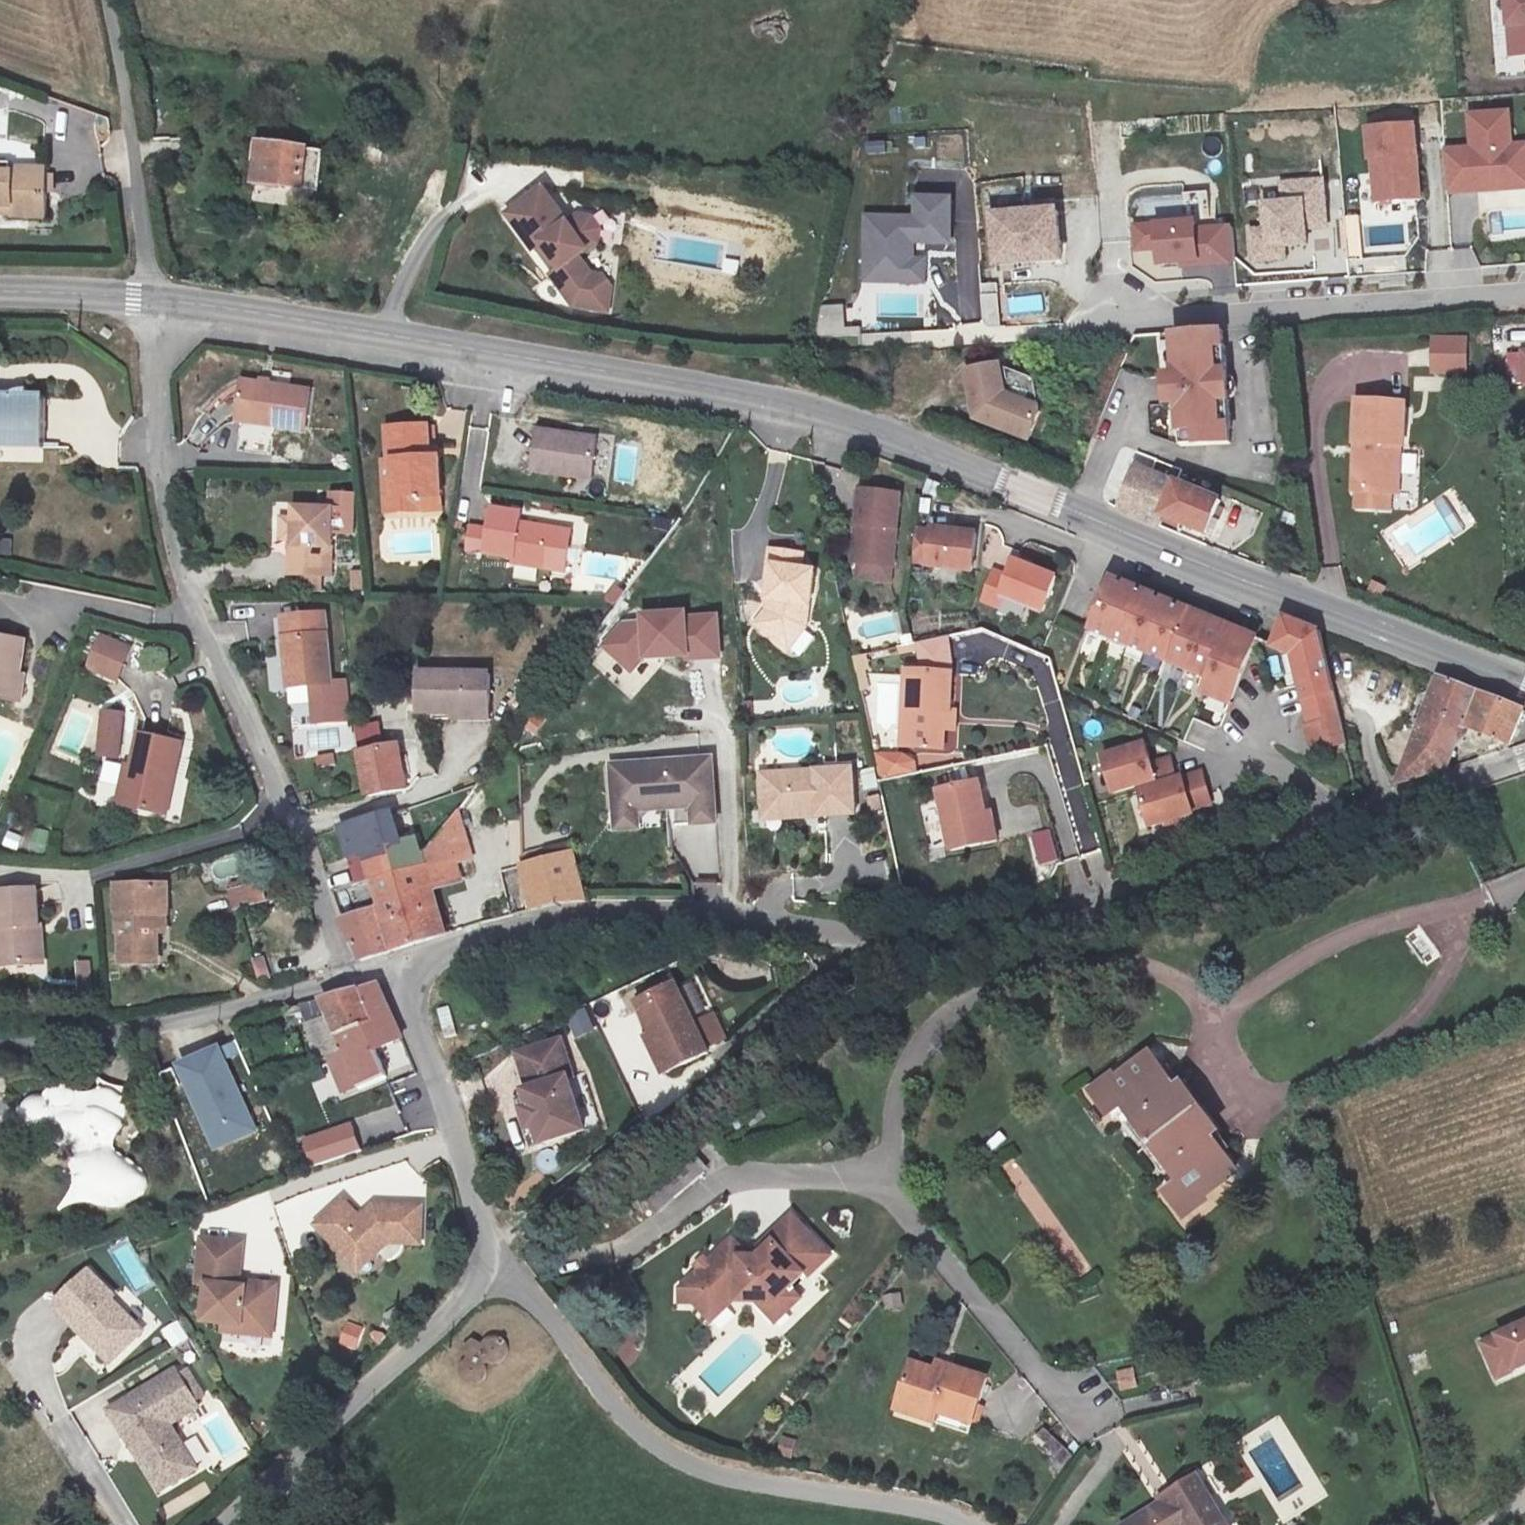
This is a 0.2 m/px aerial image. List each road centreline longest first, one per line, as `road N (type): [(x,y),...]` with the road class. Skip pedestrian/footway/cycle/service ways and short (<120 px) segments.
road 1 (tertiary): [(1524,687),(860,426),(720,390),(154,298)]
road 2 (unclassified): [(1339,824),(1036,926),(889,938),(640,910),(563,917),(396,962)]
road 3 (residential): [(882,1186),(895,1105),(935,1039),(997,1006),(1115,962),(1222,1013),(1301,959),(1377,927),(1524,885)]
road 4 (unclassified): [(512,1280),(553,1321),(653,1453),(903,1506),(957,1524)]
road 5 (unclassified): [(288,804),(228,685),(174,546),(161,473),(154,298)]
road 6 (residential): [(1524,285),(1101,308)]
road 7 (residential): [(512,1280),(627,1251),(708,1196),(759,1179),(882,1186)]
road 8 (unclassified): [(347,979),(143,1032),(0,1050)]
road 9 (unclassified): [(496,1275),(396,962)]
road 10 (residential): [(1078,1420),(882,1186)]
road 11 (unclassified): [(154,298),(112,0)]
road 12 (unclassified): [(305,1456),(496,1275)]
road 13 (residential): [(82,882),(242,832),(288,804)]
road 14 (unclassified): [(1524,759),(1339,824)]
road 15 (unclassified): [(347,979),(288,804)]
road 16 (tertiary): [(154,298),(0,292)]
road 17 (residential): [(1245,742),(1330,800),(1339,824)]

